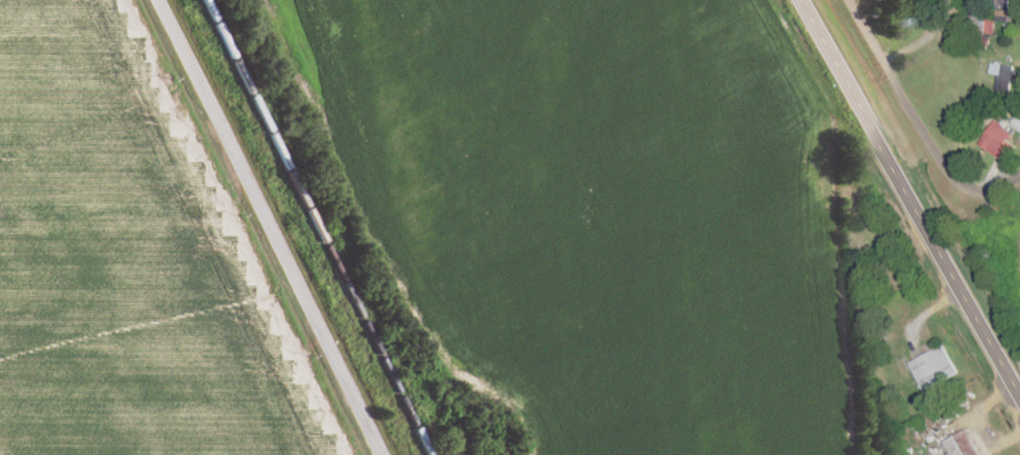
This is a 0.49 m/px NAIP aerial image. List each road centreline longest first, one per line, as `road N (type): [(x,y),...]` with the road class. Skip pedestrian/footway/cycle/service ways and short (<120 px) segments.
road 1 (residential): [(372,454),(147,0)]
road 2 (primary): [(795,0),(1019,400)]
road 3 (residential): [(842,0),(949,175)]

